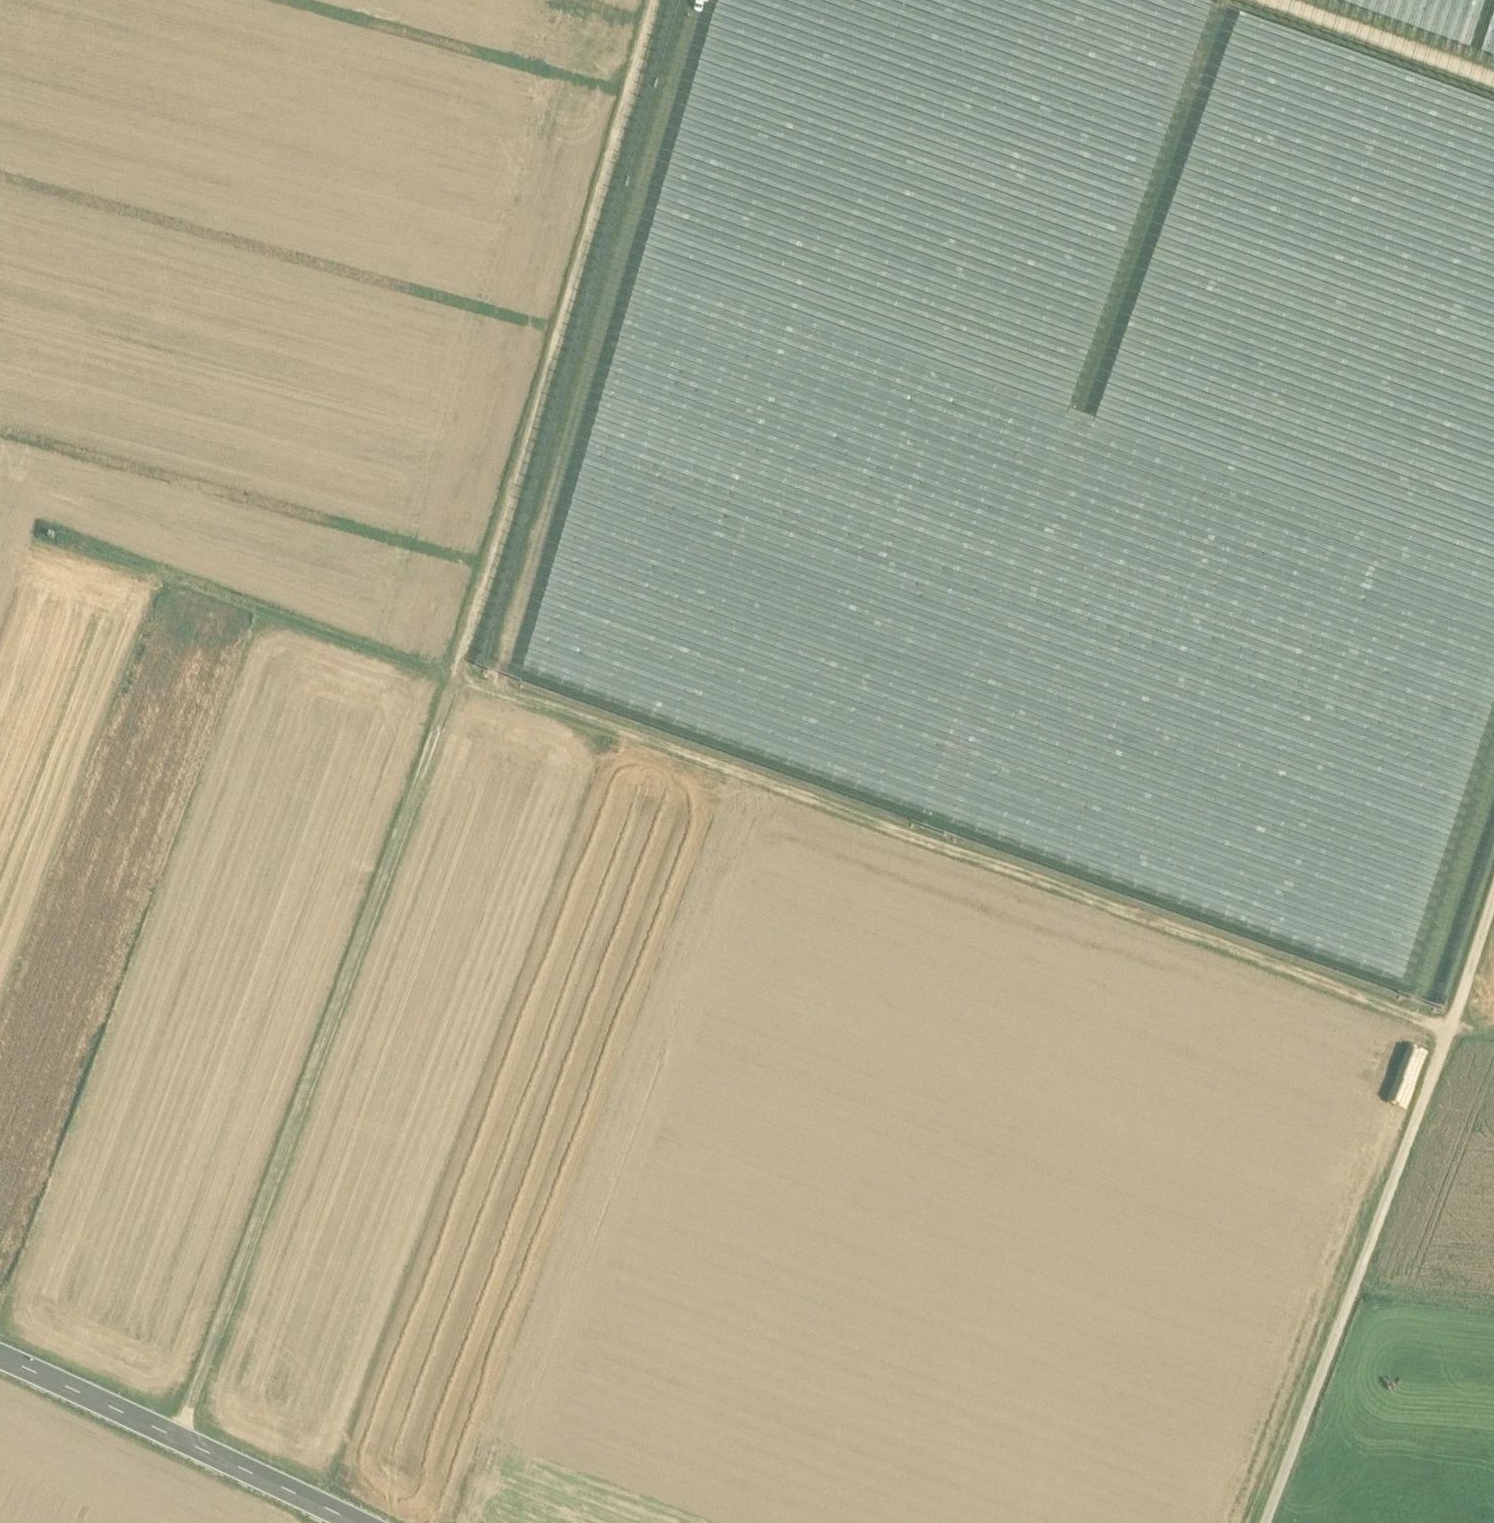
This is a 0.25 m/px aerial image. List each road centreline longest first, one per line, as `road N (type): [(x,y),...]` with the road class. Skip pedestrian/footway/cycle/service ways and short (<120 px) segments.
road 1 (track): [(1493,1038),(1448,1033),(59,537)]
road 2 (track): [(649,0),(456,679),(172,1440)]
road 3 (track): [(1448,1033),(1268,1522)]
road 4 (unclassified): [(351,1522),(0,1361)]
road 5 (track): [(1448,1033),(1493,894)]

